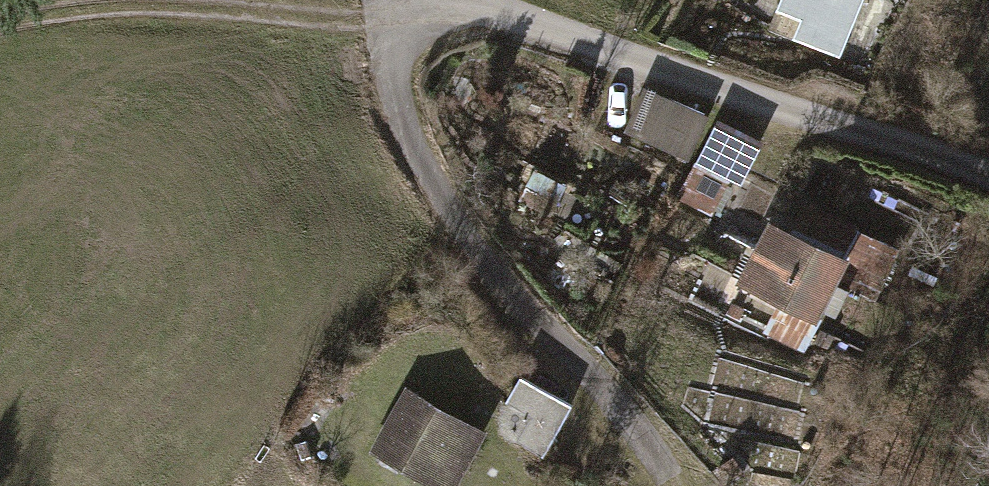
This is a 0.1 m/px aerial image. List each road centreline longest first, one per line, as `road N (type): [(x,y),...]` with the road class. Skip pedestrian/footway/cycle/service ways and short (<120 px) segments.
road 1 (residential): [(988,178),(490,9),(443,3),(408,24),(391,76),(436,182),(504,283),(671,478)]
road 2 (track): [(0,17),(142,4),(408,24)]

